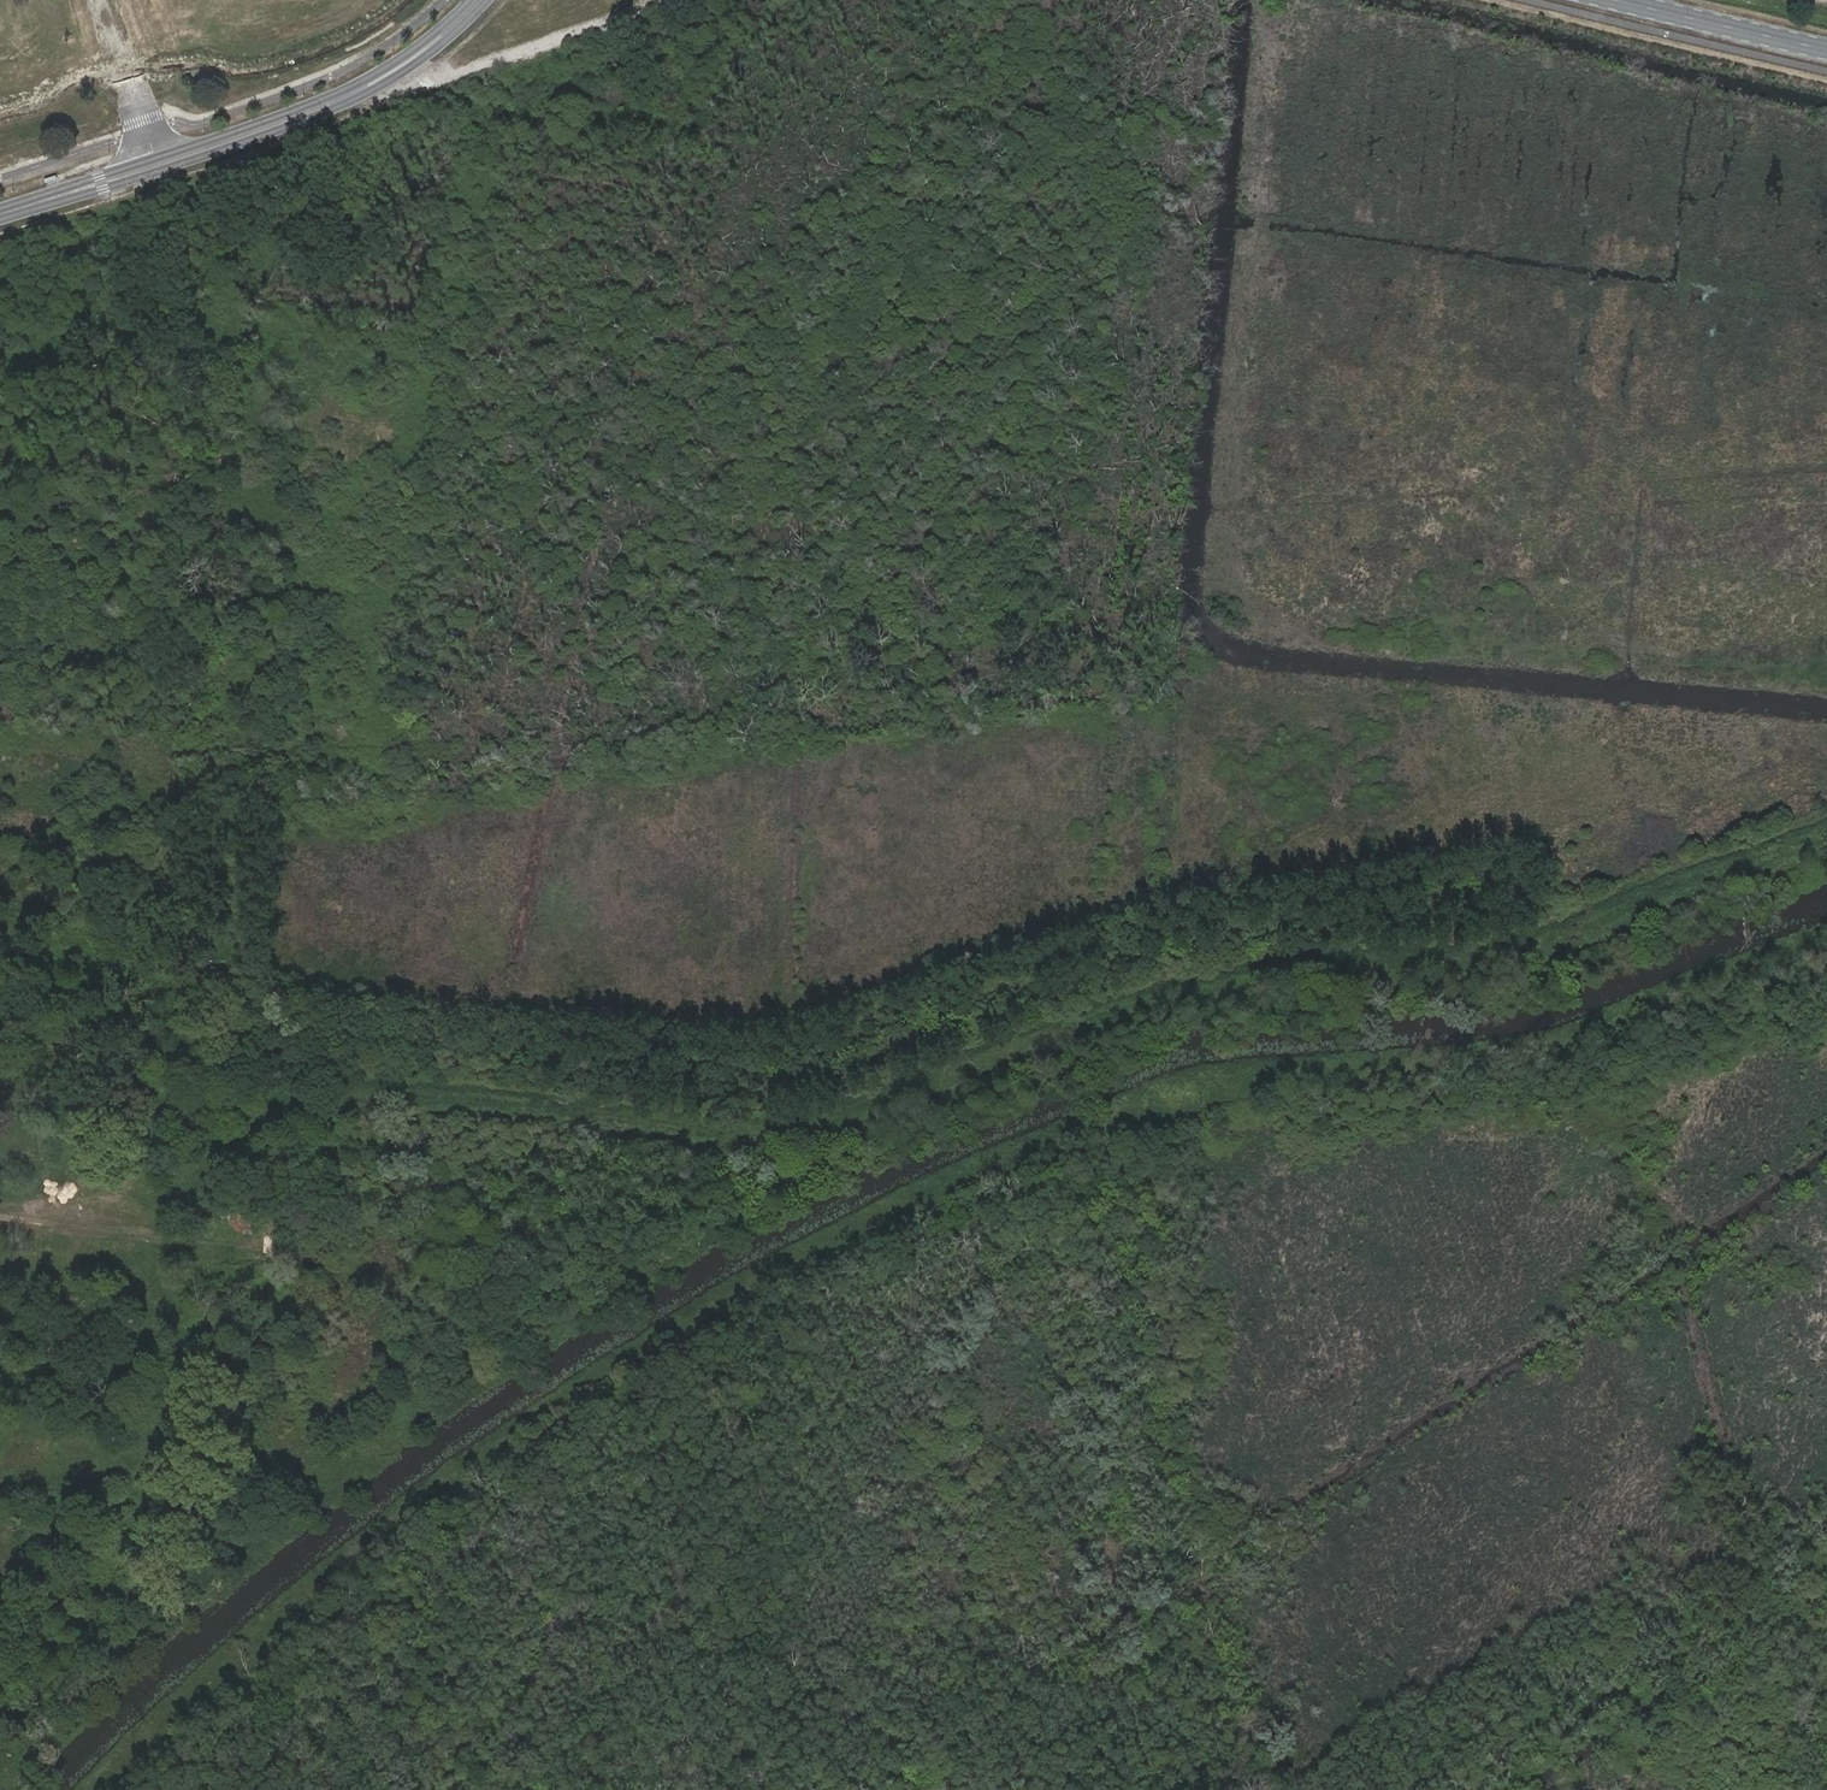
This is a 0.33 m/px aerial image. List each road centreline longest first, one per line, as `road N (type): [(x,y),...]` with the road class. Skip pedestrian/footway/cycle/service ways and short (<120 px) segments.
road 1 (secondary): [(482,0),(417,58),(332,105),(0,216)]
road 2 (secondary): [(1826,47),(1620,0)]

